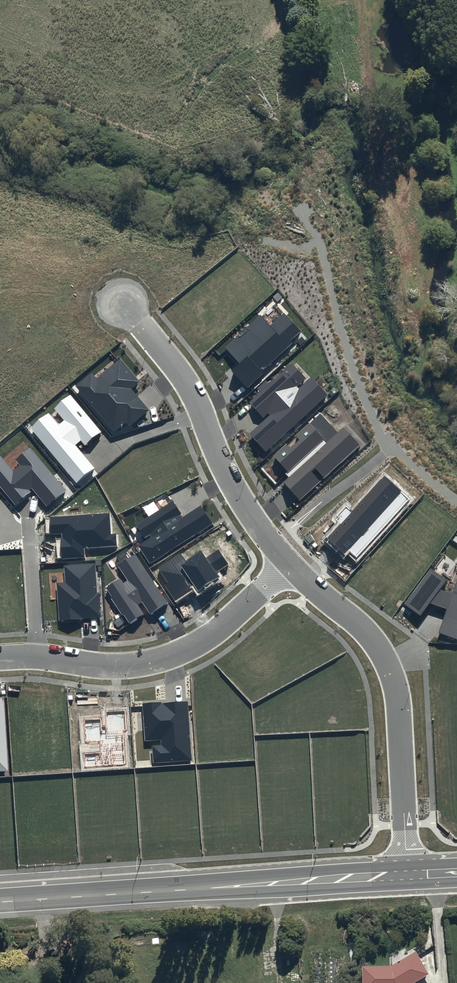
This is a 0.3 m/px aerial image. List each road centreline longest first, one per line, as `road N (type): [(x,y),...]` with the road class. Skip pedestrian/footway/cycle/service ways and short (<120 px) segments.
road 1 (tertiary): [(408,877),(0,902)]
road 2 (residential): [(408,877),(392,676),(369,634),(291,565)]
road 3 (residential): [(291,565),(222,628),(172,656),(129,664),(0,657)]
road 4 (residential): [(291,565),(238,497),(183,378),(122,303)]

